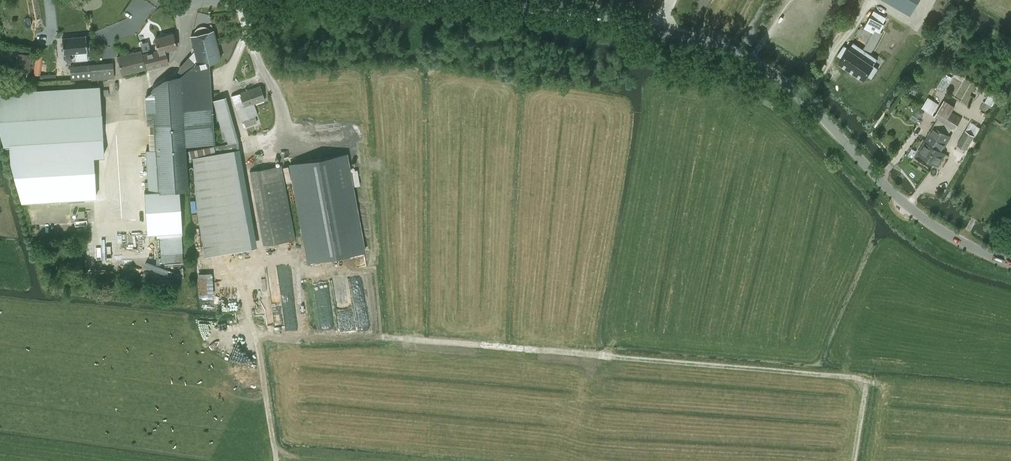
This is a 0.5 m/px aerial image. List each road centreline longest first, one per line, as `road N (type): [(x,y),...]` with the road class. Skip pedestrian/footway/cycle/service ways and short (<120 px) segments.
road 1 (unclassified): [(1010,261),(914,212),(816,109),(736,49),(571,12),(440,0)]
road 2 (track): [(280,460),(244,145),(224,86),(244,0)]
road 3 (track): [(261,325),(516,340)]

